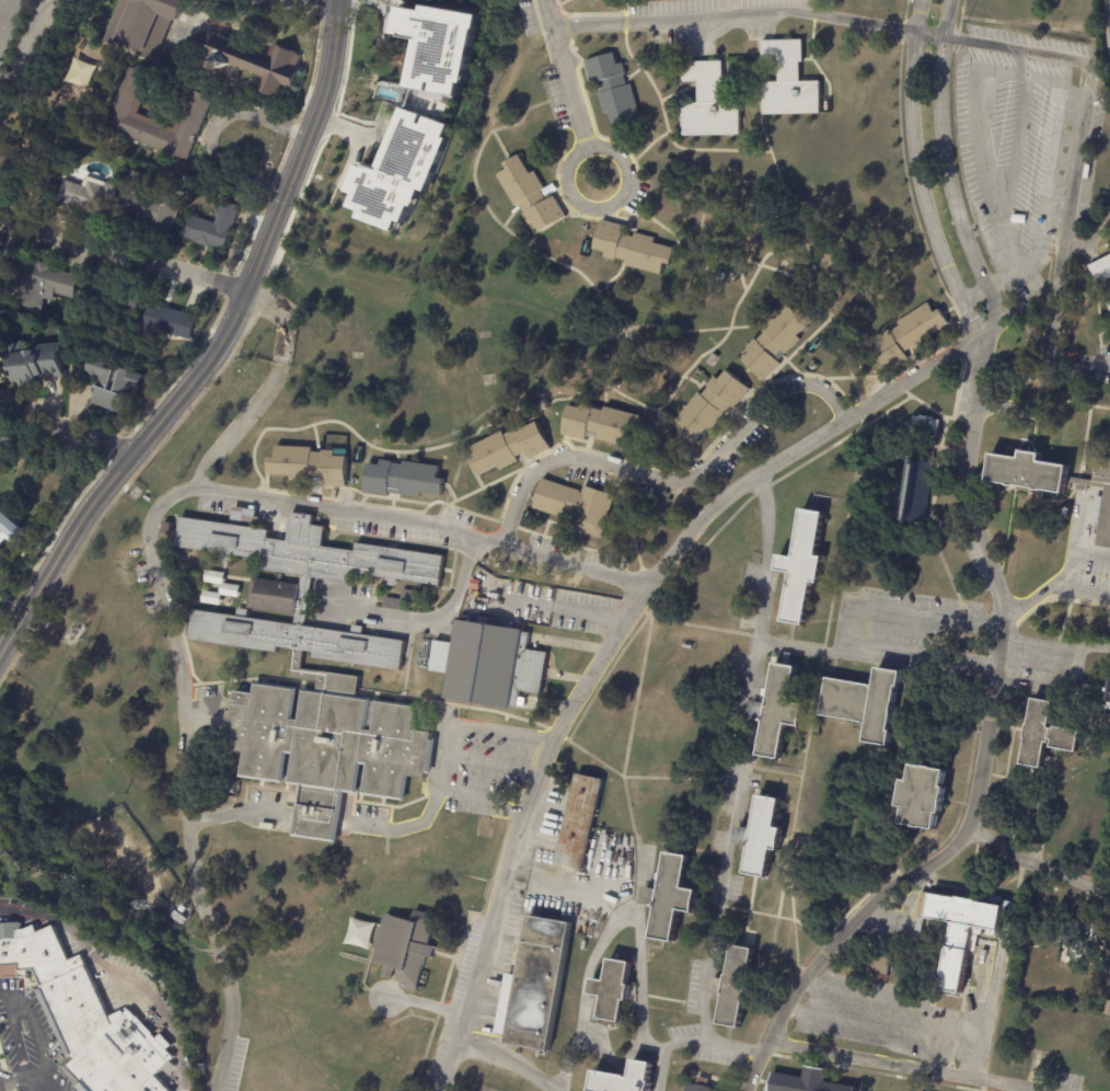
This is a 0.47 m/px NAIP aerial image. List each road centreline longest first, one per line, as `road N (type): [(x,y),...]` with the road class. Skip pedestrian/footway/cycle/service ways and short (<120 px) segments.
road 1 (tertiary): [(336,0),(333,59),(315,117),(238,292),(196,371),(122,459),(0,653)]
road 2 (residential): [(238,292),(0,224)]
road 3 (residential): [(122,459),(48,426),(0,433)]

